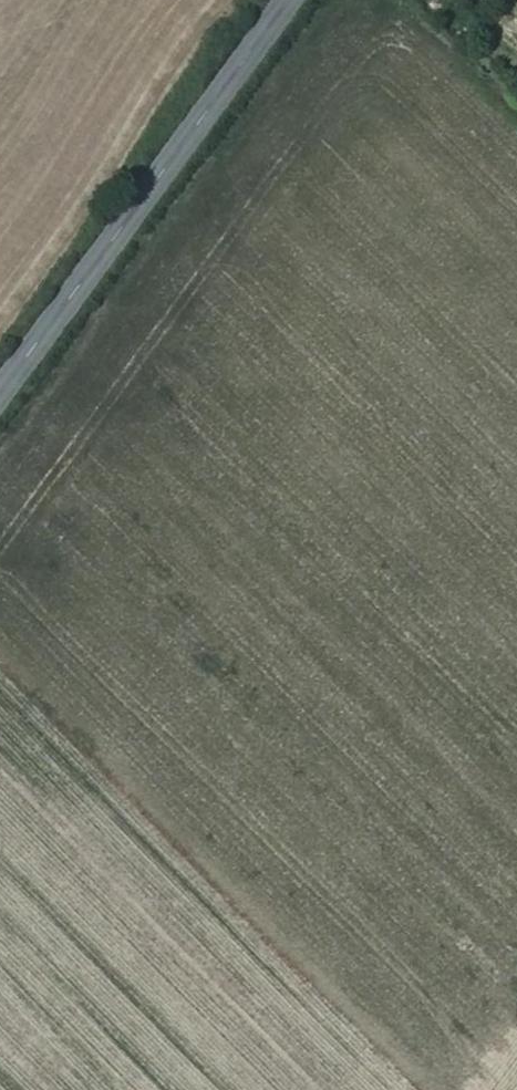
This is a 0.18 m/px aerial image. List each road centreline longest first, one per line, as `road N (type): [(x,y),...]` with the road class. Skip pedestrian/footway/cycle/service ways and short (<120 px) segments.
road 1 (tertiary): [(289,0),(0,393)]

